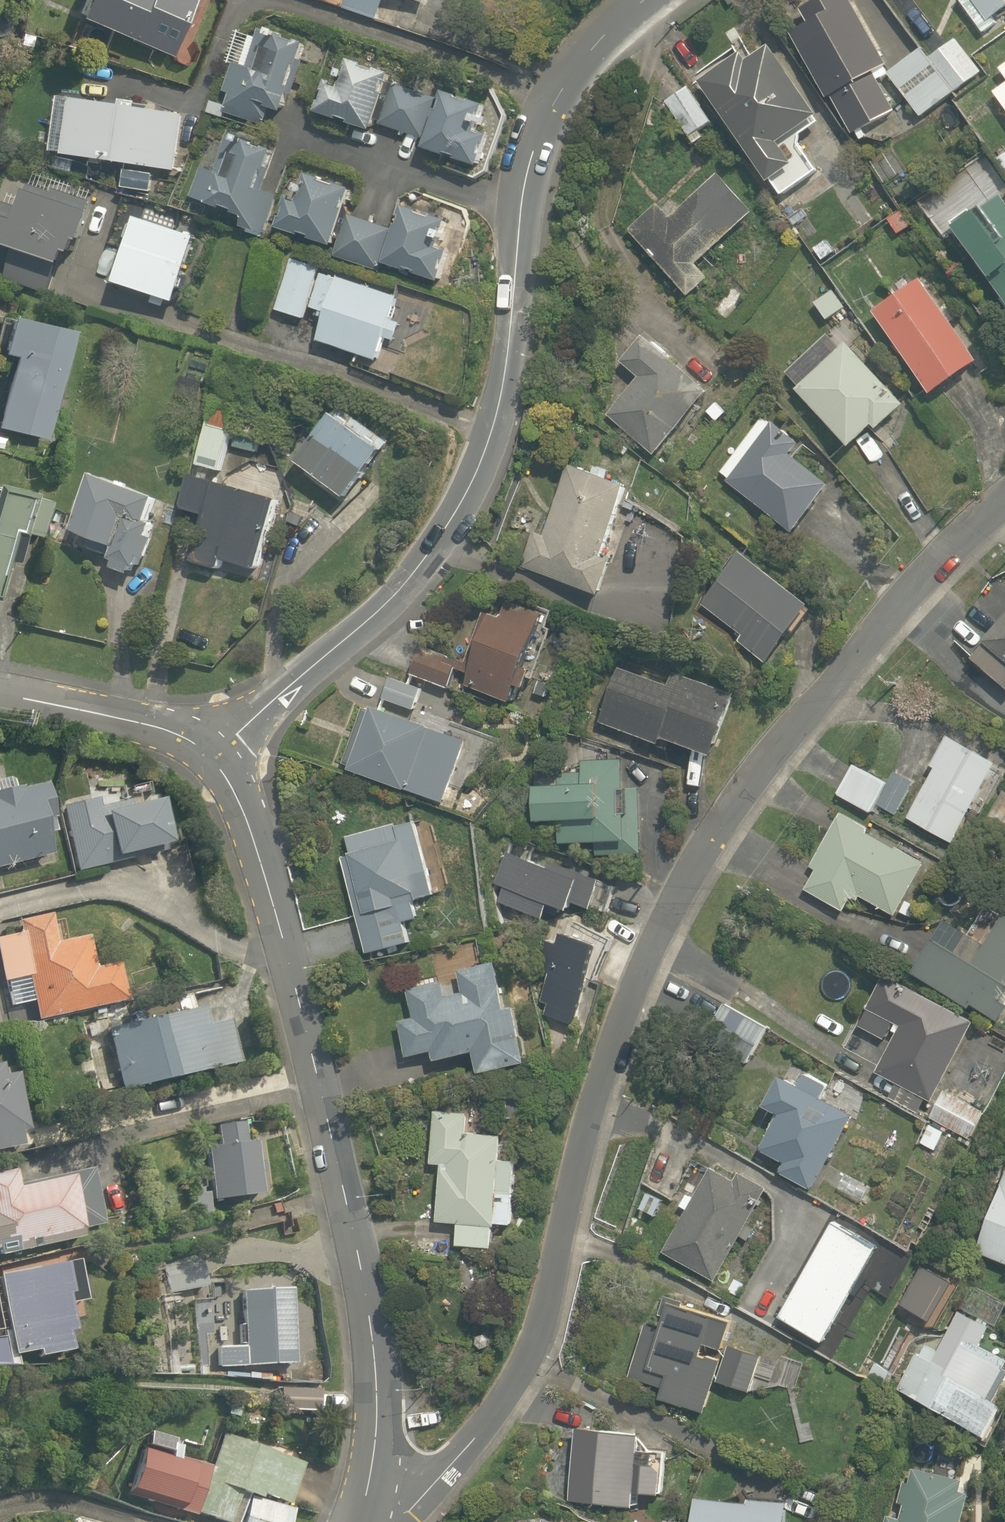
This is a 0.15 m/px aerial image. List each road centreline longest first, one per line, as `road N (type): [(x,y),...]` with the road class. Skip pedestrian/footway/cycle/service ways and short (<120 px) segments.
road 1 (residential): [(1004,504),(864,646),(712,837),(610,1047),(525,1368),(408,1509),(360,1521)]
road 2 (residential): [(210,755),(378,613),(442,540),(491,442),(538,167),(570,88),(654,0)]
road 3 (residential): [(210,755),(247,815),(346,1194),(381,1399),(358,1521)]
road 4 (residential): [(0,694),(166,730),(210,755)]

